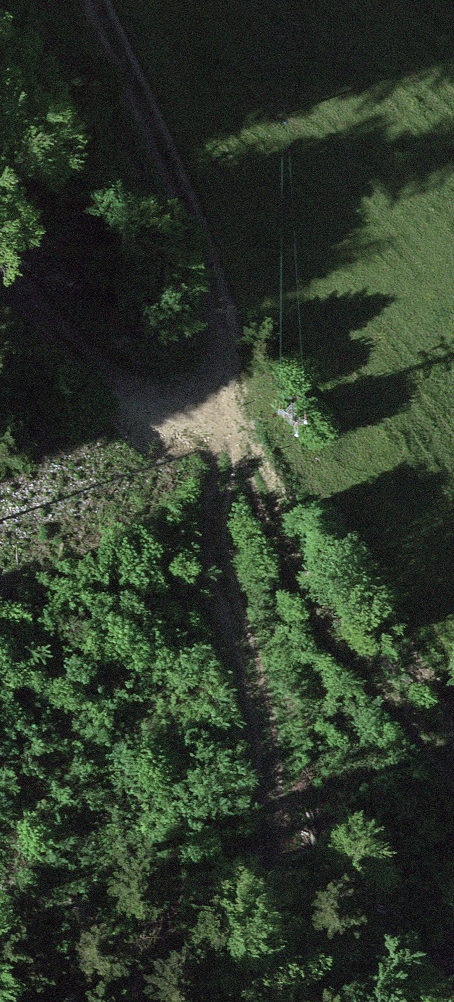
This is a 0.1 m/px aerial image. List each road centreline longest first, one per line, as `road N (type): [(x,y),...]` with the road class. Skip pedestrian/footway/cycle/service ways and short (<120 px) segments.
road 1 (track): [(273,1001),(268,748),(220,536),(221,393),(292,557),(335,626),(453,768)]
road 2 (track): [(100,0),(179,171),(220,302),(229,359),(221,393),(177,403),(126,388),(0,276)]

